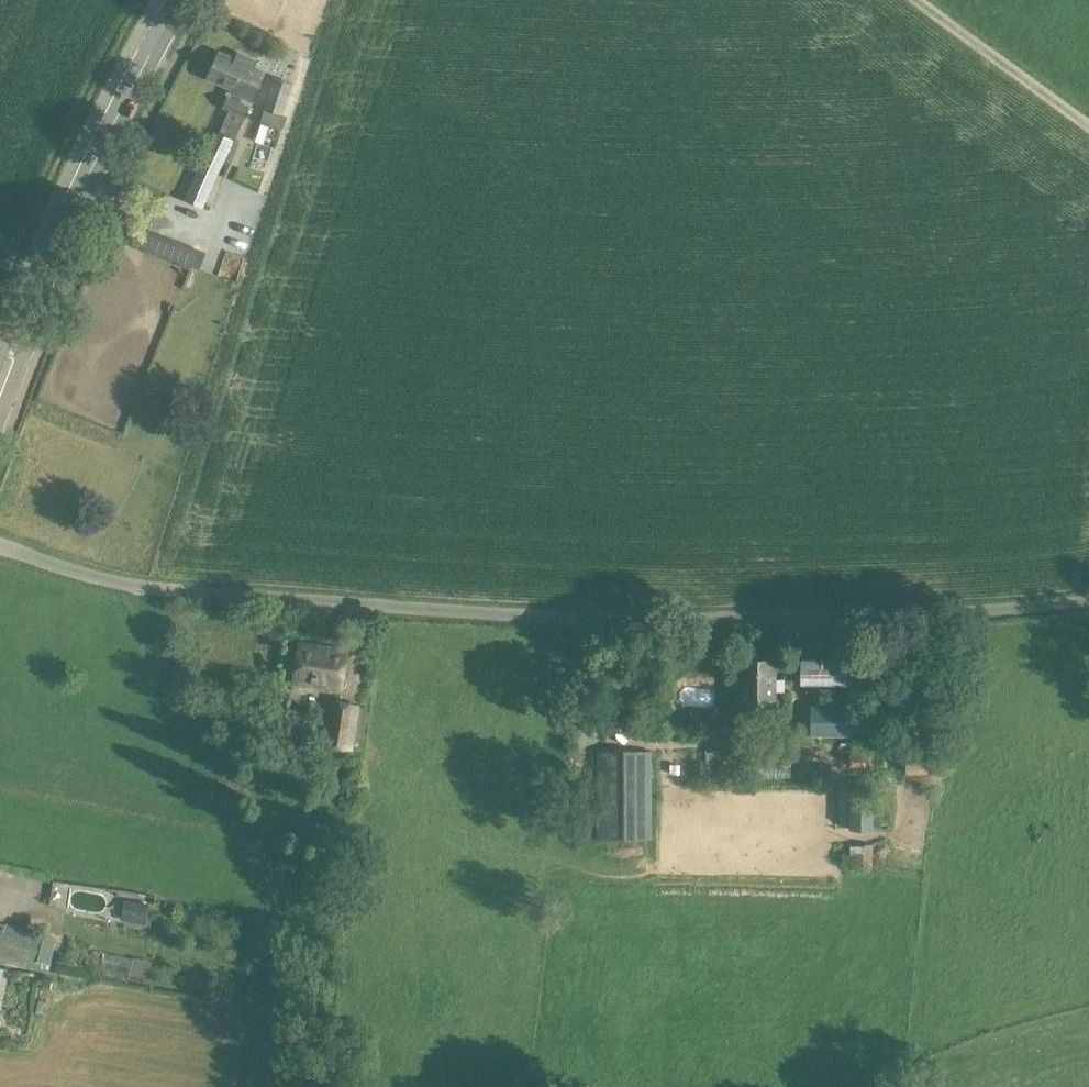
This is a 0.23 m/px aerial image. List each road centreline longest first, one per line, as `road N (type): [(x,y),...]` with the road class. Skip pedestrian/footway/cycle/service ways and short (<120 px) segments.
road 1 (unclassified): [(0,546),(150,588),(566,618),(907,616),(1088,600)]
road 2 (secondary): [(0,380),(90,156),(175,0)]
road 3 (unclassified): [(919,0),(1088,124)]

